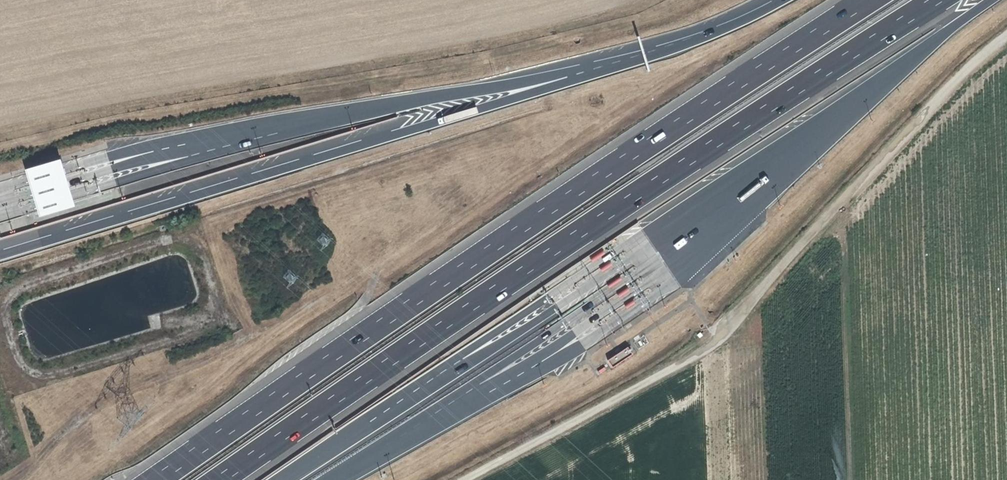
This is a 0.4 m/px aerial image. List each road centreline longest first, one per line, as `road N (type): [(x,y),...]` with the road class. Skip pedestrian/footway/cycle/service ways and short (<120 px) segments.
road 1 (motorway): [(214,479),(654,180),(937,0)]
road 2 (motorway): [(868,0),(154,479)]
road 3 (track): [(1006,38),(951,83),(724,337),(679,372),(473,479)]
road 4 (motorway): [(610,68),(0,249)]
road 5 (motorway): [(610,68),(273,127),(0,203)]
road 6 (motorway): [(283,479),(768,171)]
road 7 (track): [(1006,58),(806,274),(656,479)]
road 8 (motorway): [(336,479),(624,300),(700,243),(768,171)]
road 9 (motorway): [(768,171),(989,0)]
road 10 (motorway): [(781,0),(610,68)]

